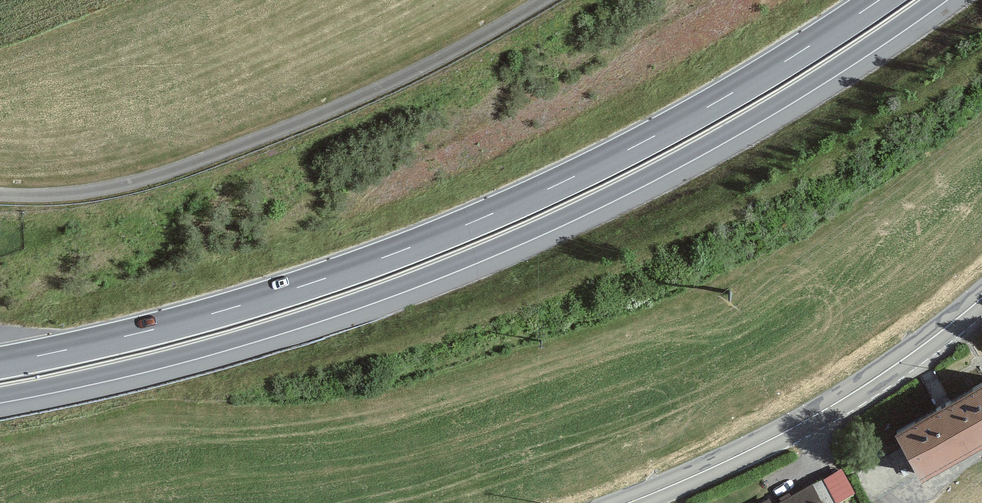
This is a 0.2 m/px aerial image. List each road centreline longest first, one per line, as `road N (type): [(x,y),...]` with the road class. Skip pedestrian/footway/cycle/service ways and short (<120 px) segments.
road 1 (trunk): [(0,395),(237,339),(495,248),(736,128),(934,0)]
road 2 (trunk): [(879,0),(719,100),(479,219),(226,310),(0,363)]
road 3 (secondary): [(628,502),(832,406),(981,298)]

